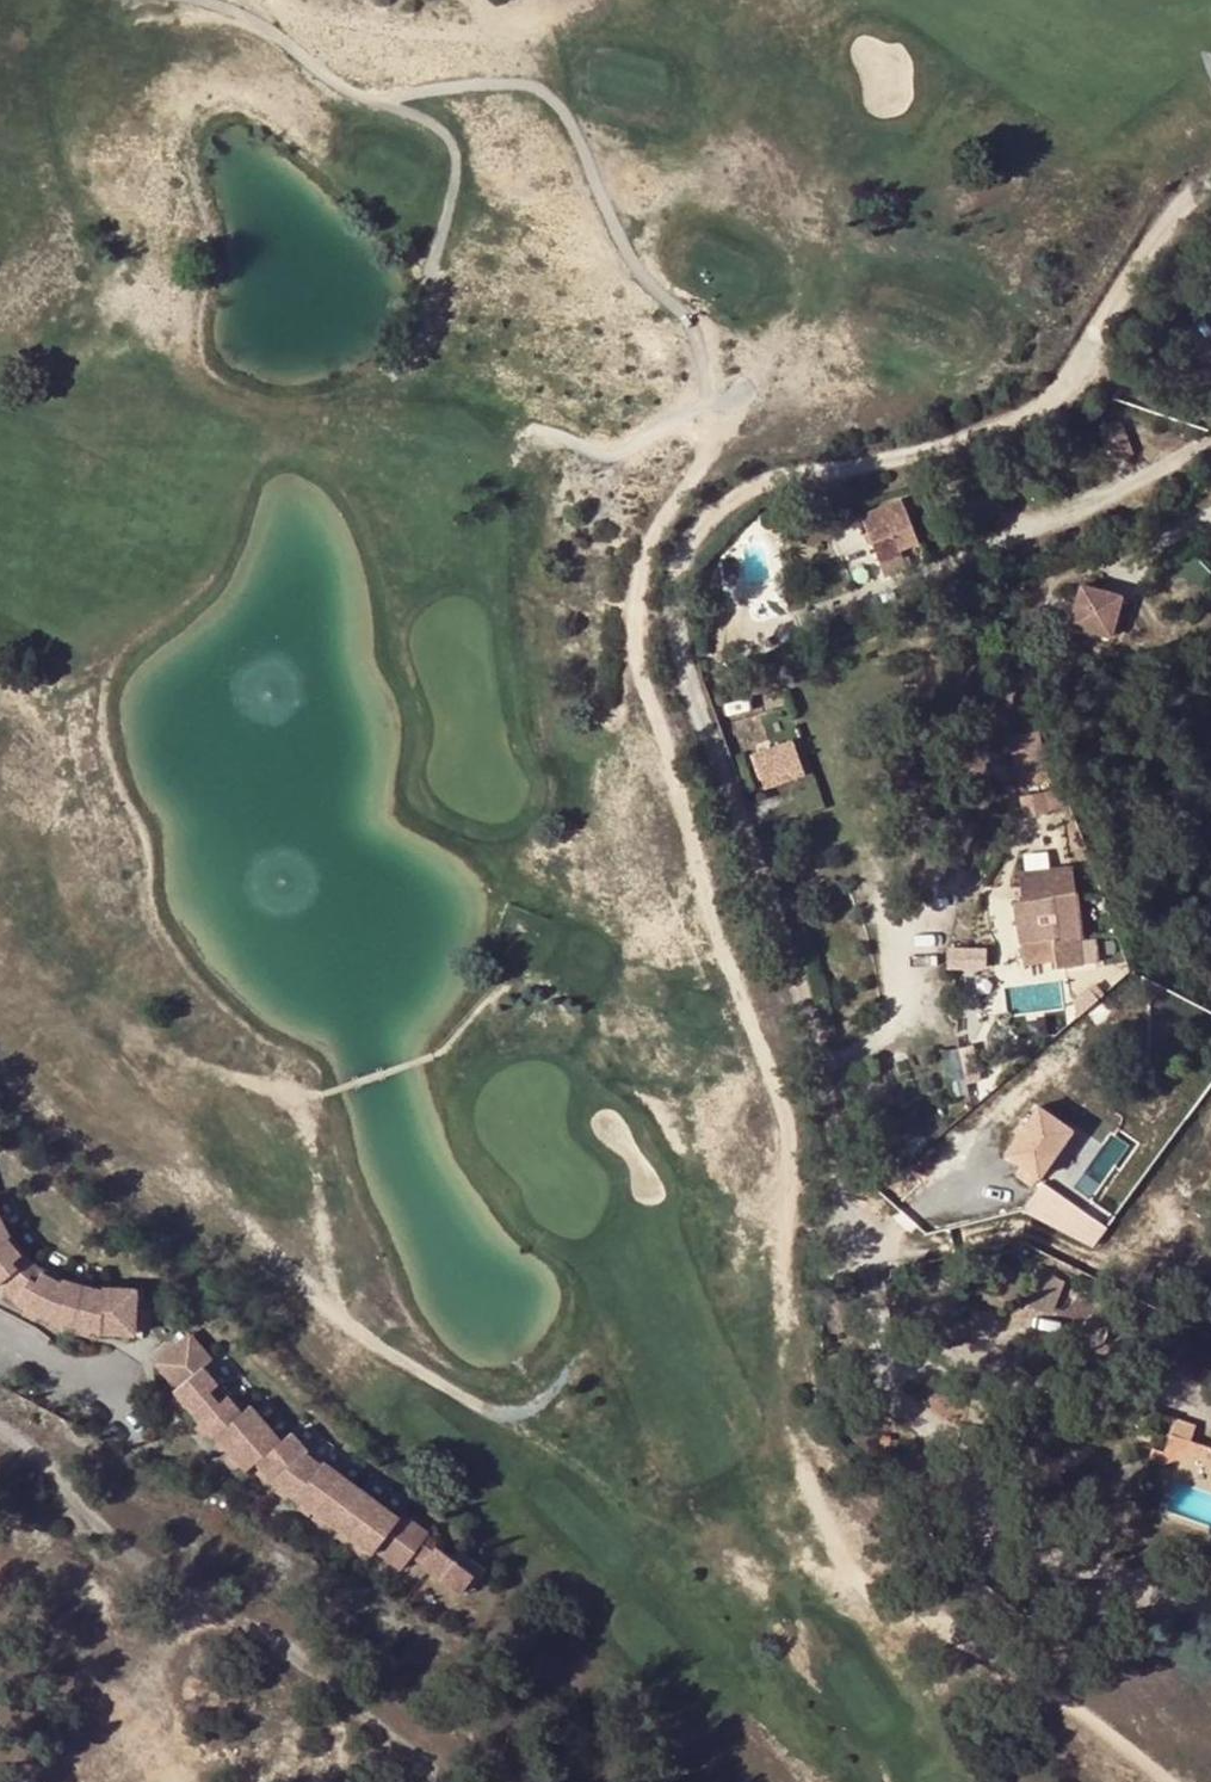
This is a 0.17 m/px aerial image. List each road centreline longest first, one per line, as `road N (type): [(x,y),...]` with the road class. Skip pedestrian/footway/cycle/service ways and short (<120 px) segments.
road 1 (residential): [(1210,187),(1168,227),(1049,405),(1015,427),(920,458),(740,496),(709,516),(685,548),(672,614),(674,669),(731,800),(821,1067),(840,1191),(875,1240)]

